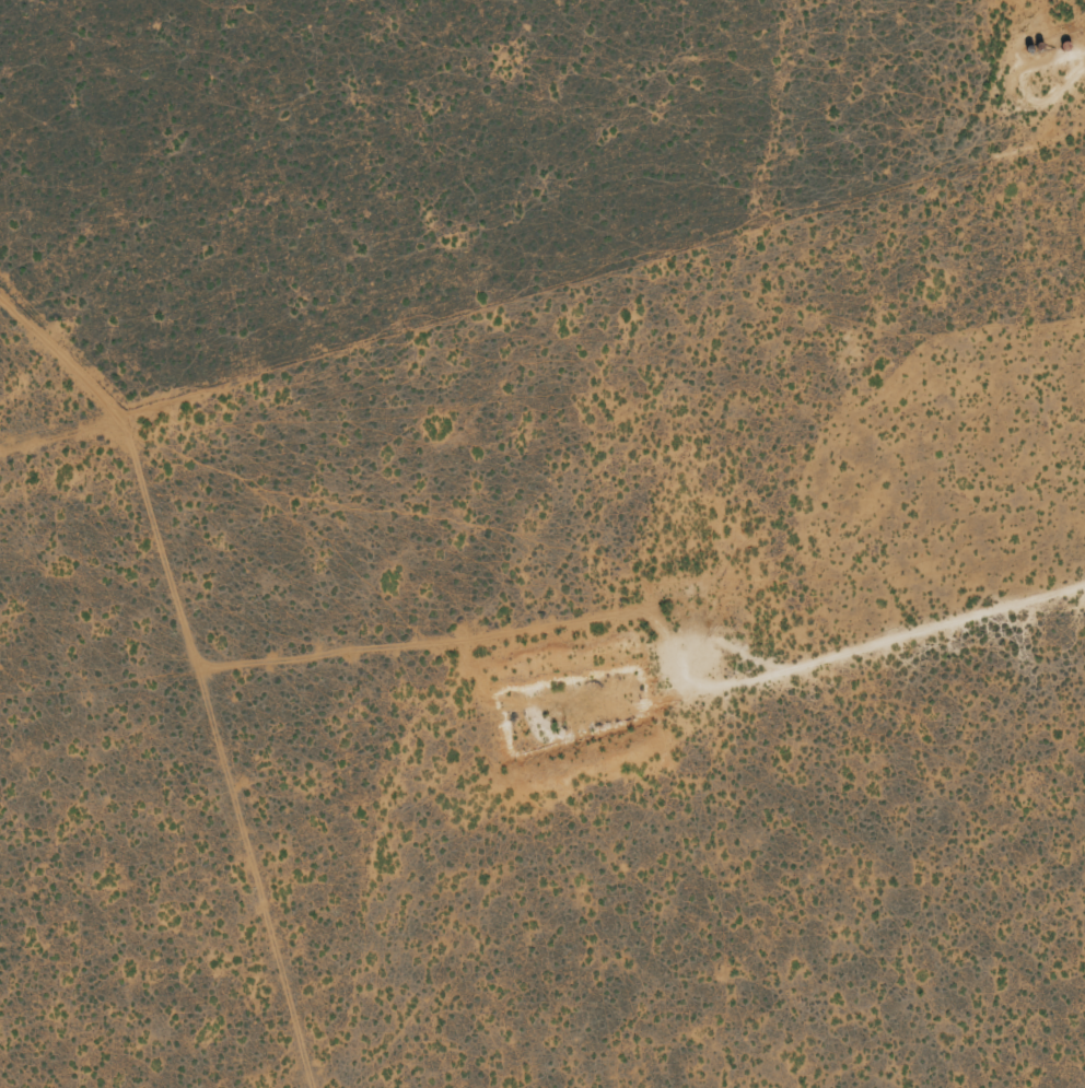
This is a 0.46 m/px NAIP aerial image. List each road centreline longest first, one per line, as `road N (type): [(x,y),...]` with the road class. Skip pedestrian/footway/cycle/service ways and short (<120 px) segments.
road 1 (track): [(765,654),(1084,570)]

